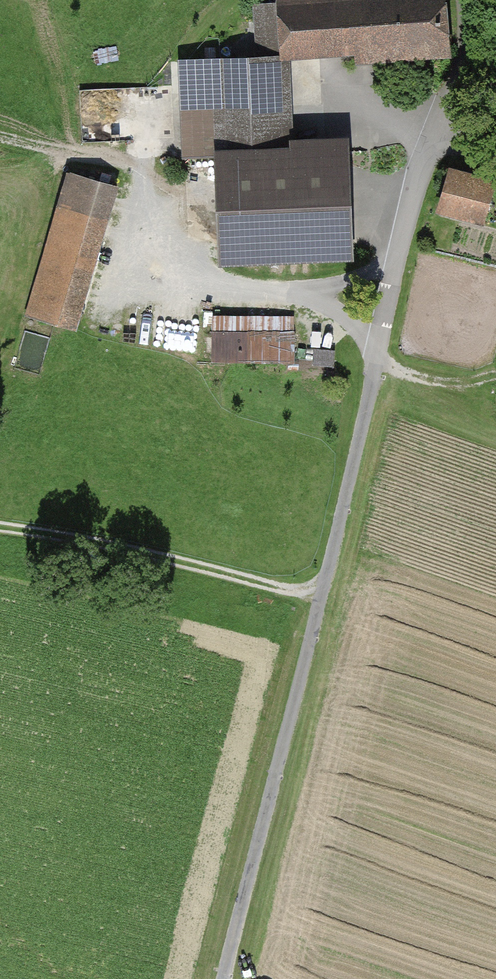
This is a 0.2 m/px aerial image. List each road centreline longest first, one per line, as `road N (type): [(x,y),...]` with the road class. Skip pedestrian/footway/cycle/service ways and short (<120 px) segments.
road 1 (track): [(430,147),(397,257),(324,593)]
road 2 (track): [(324,593),(226,978)]
road 3 (track): [(0,525),(324,593)]
road 4 (residential): [(465,0),(461,60),(430,147),(495,159)]
road 5 (track): [(0,136),(140,172)]

